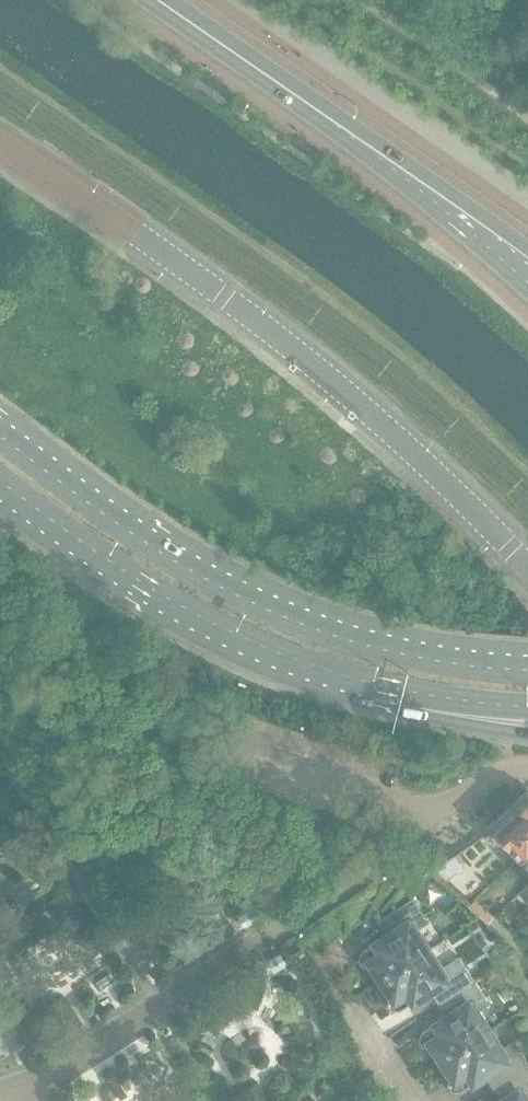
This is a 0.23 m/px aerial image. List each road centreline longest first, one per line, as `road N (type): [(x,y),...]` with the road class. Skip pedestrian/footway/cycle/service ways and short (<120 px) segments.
road 1 (residential): [(527,563),(300,346),(0,144)]
road 2 (primary): [(527,670),(394,653),(253,603),(141,540),(0,437)]
road 3 (primary): [(0,483),(172,602),(281,654),(379,685)]
road 4 (secondary): [(337,124),(527,282)]
road 5 (secondary): [(527,248),(337,124)]
road 6 (secondary): [(158,0),(337,124)]
road 7 (primary): [(379,685),(527,735)]
road 8 (primary): [(379,685),(527,707)]

